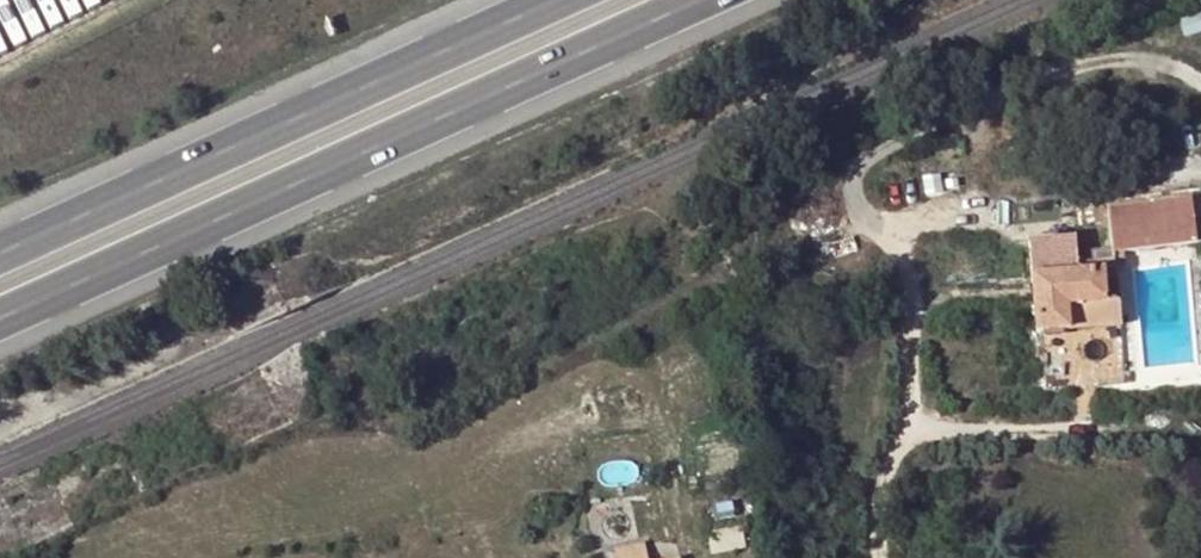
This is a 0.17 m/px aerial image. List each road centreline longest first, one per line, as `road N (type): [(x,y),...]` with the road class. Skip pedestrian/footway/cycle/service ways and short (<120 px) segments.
road 1 (trunk): [(0,339),(749,0)]
road 2 (trunk): [(588,0),(0,263)]

